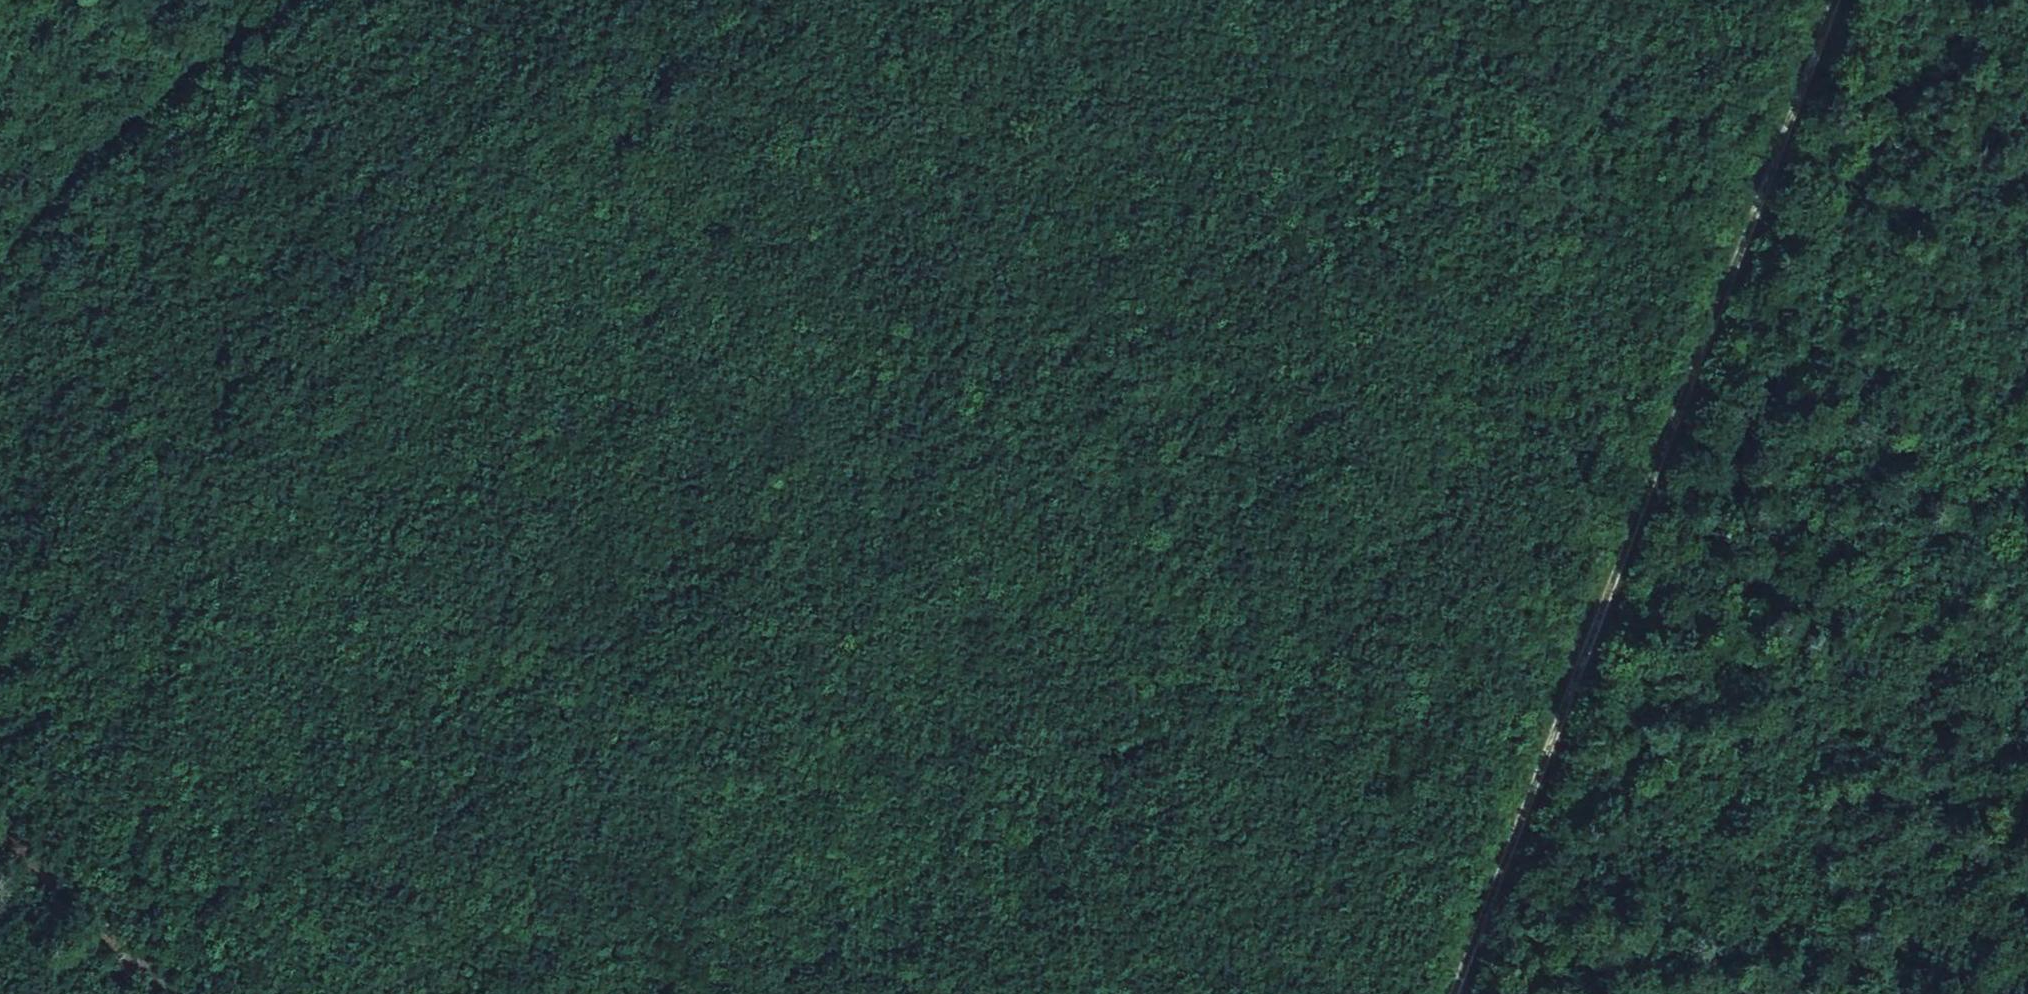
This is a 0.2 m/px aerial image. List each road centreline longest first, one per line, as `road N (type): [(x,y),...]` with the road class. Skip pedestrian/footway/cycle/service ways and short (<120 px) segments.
road 1 (track): [(1464,993),(1831,0)]
road 2 (track): [(310,0),(74,190),(0,286)]

